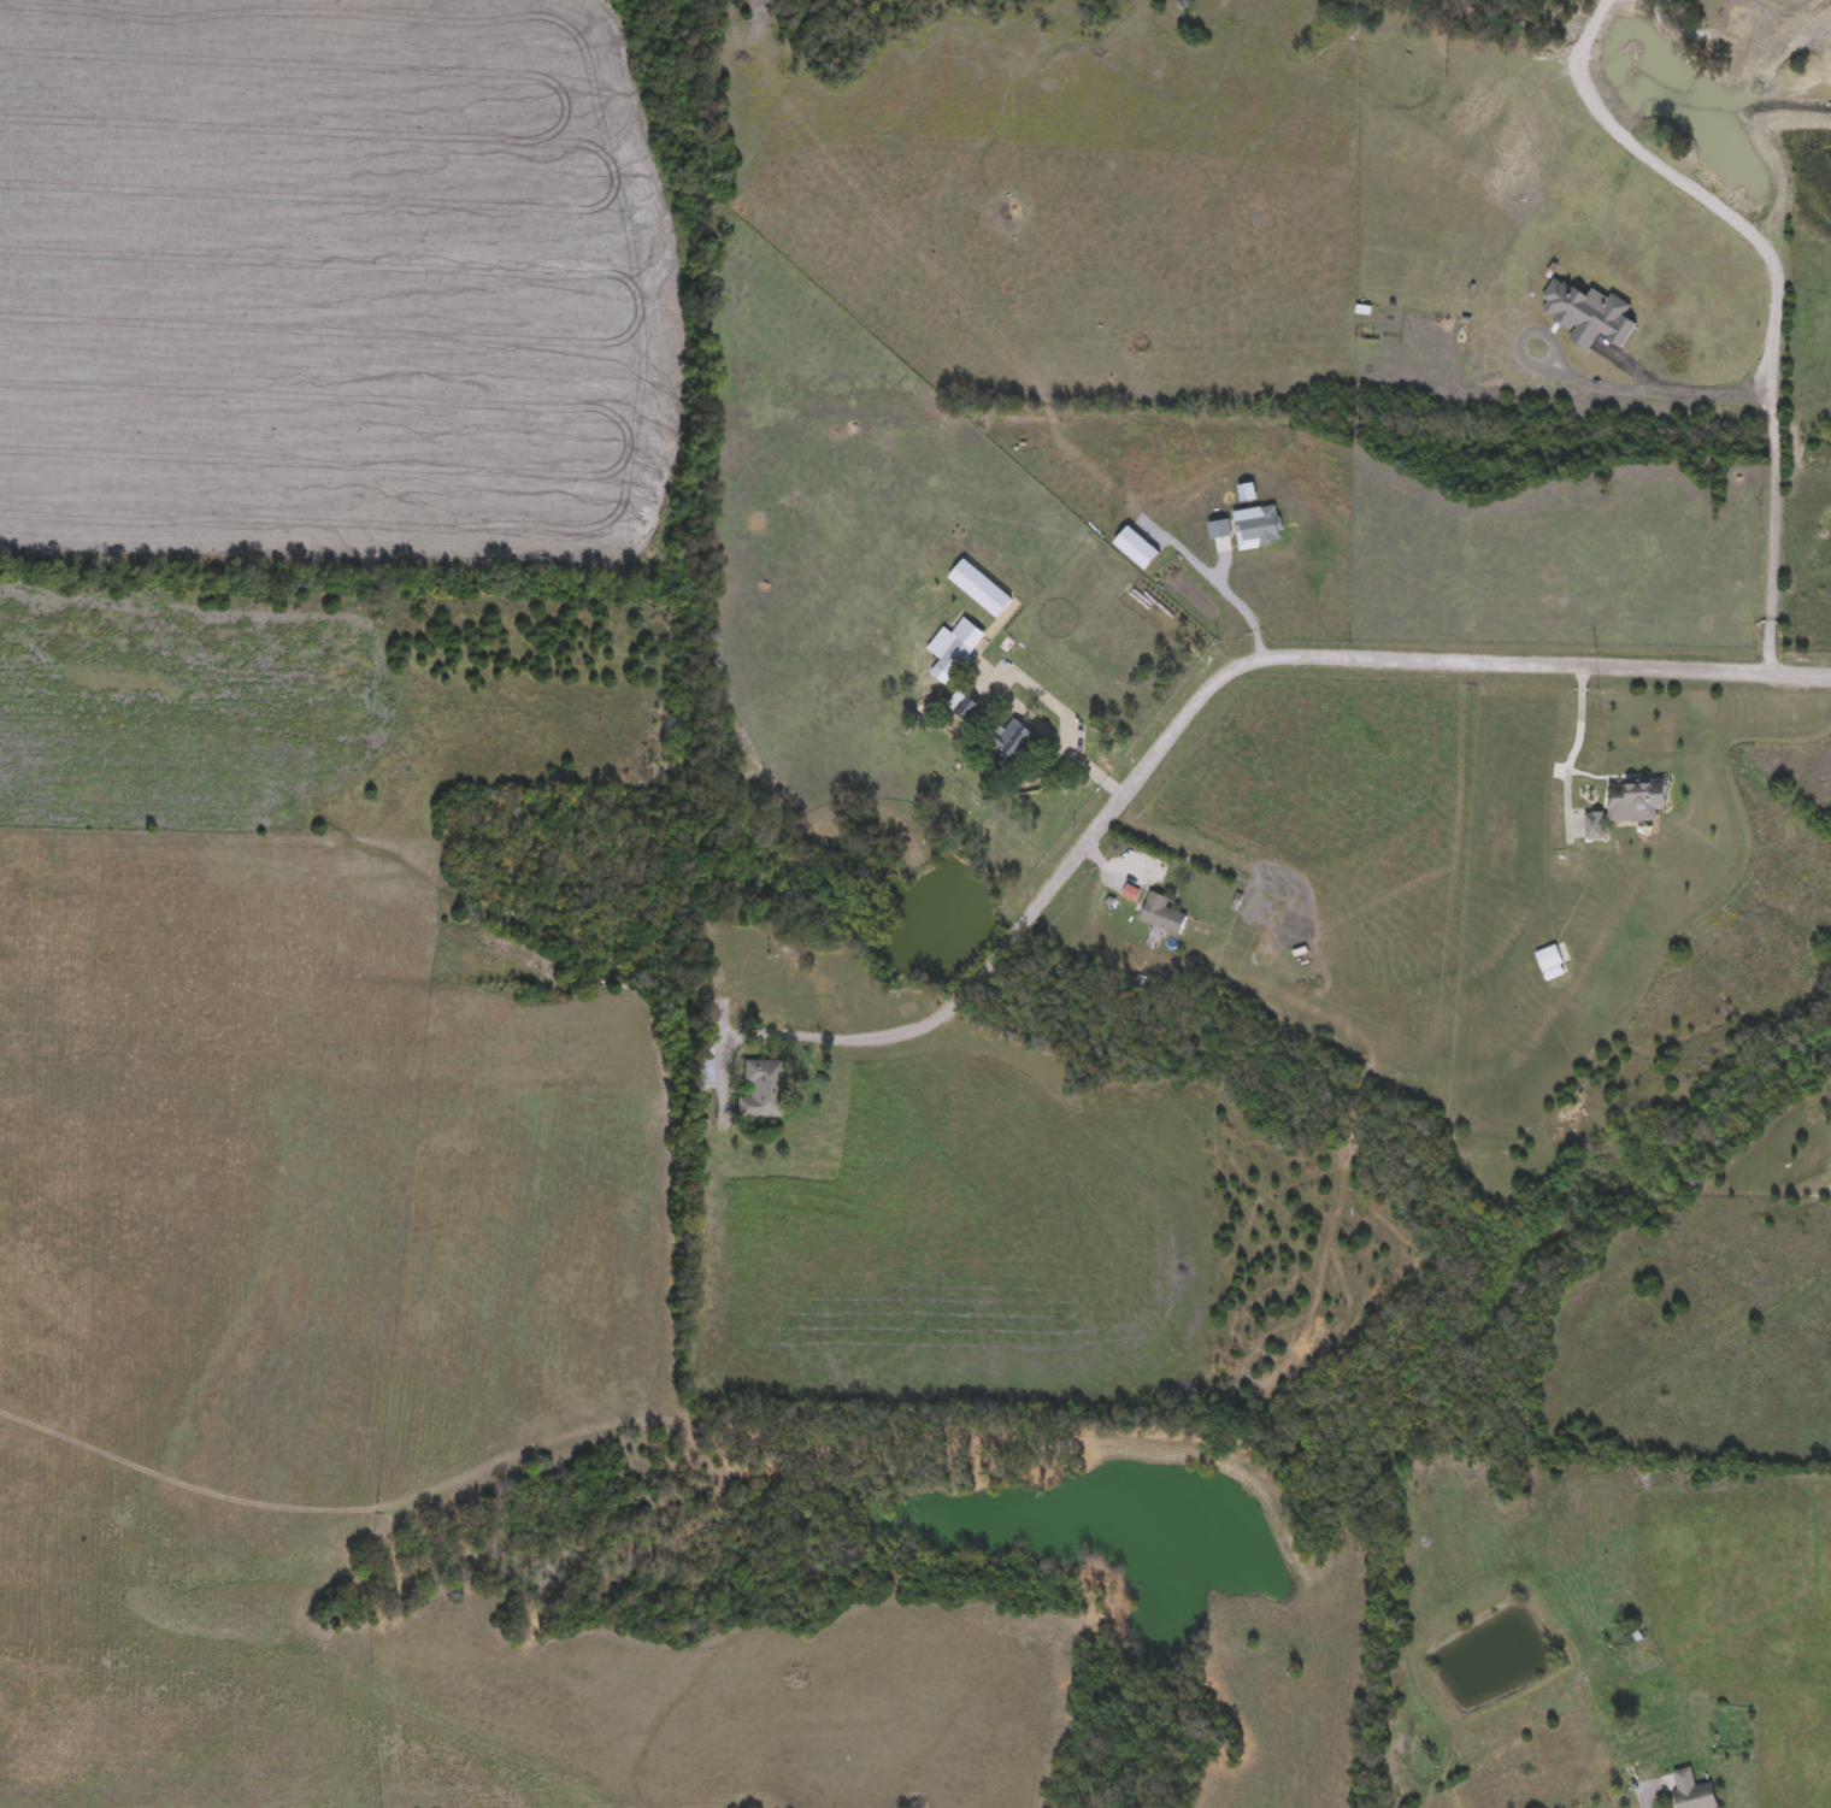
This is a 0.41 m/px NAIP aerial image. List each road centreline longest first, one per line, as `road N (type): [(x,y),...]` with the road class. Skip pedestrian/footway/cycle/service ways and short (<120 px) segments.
road 1 (residential): [(1830,676),(1302,655),(1242,665),(1195,705),(952,1007),(920,1029),(852,1041)]

